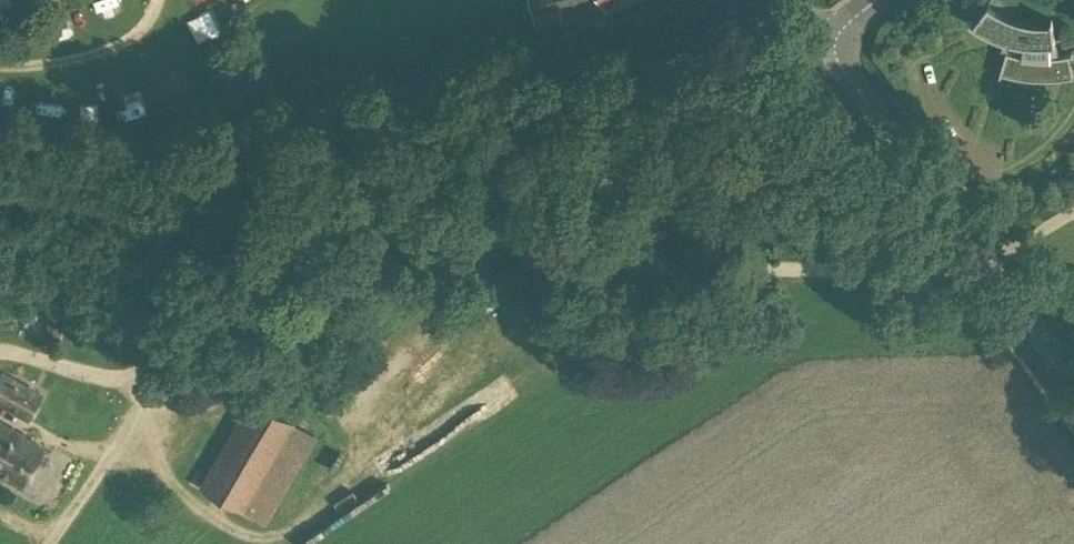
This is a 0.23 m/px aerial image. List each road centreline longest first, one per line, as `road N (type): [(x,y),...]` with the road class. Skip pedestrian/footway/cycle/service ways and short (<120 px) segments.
road 1 (track): [(0,349),(94,377),(348,389),(370,381),(513,232)]
road 2 (track): [(513,232),(691,269),(954,268)]
road 3 (residential): [(1073,383),(825,44)]
road 4 (track): [(0,67),(62,63),(111,48),(140,27),(156,0)]

